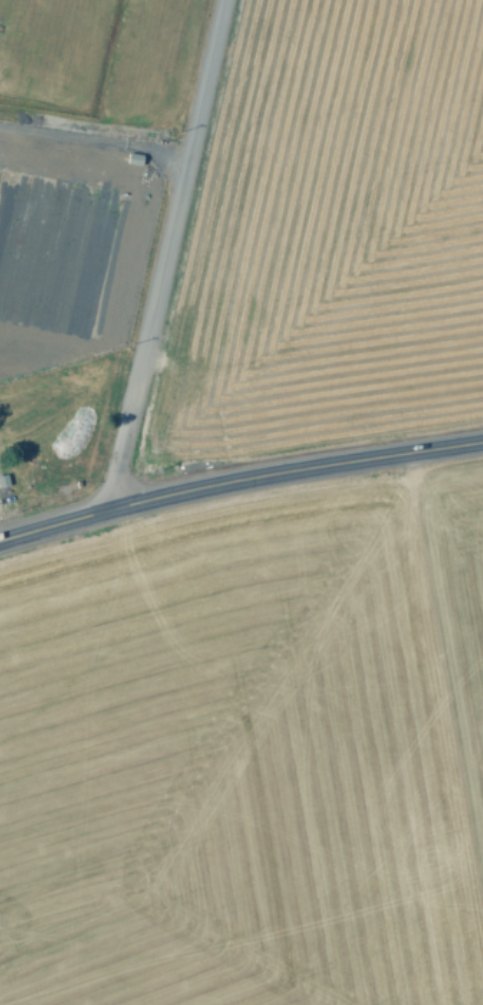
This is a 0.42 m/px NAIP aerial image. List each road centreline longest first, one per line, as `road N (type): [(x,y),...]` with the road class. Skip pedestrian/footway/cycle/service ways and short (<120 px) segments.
road 1 (trunk): [(0,538),(195,485),(482,438)]
road 2 (residential): [(221,0),(123,435)]
road 3 (track): [(188,147),(0,121)]

